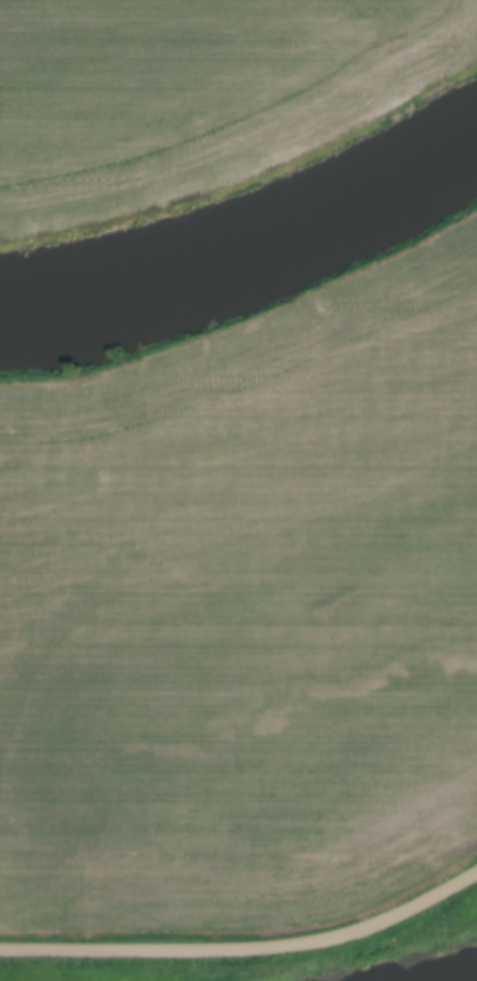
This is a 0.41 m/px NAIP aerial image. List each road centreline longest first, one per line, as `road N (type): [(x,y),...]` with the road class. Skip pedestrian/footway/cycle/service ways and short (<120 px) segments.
road 1 (residential): [(476,874),(367,929),(301,947),(0,951)]

